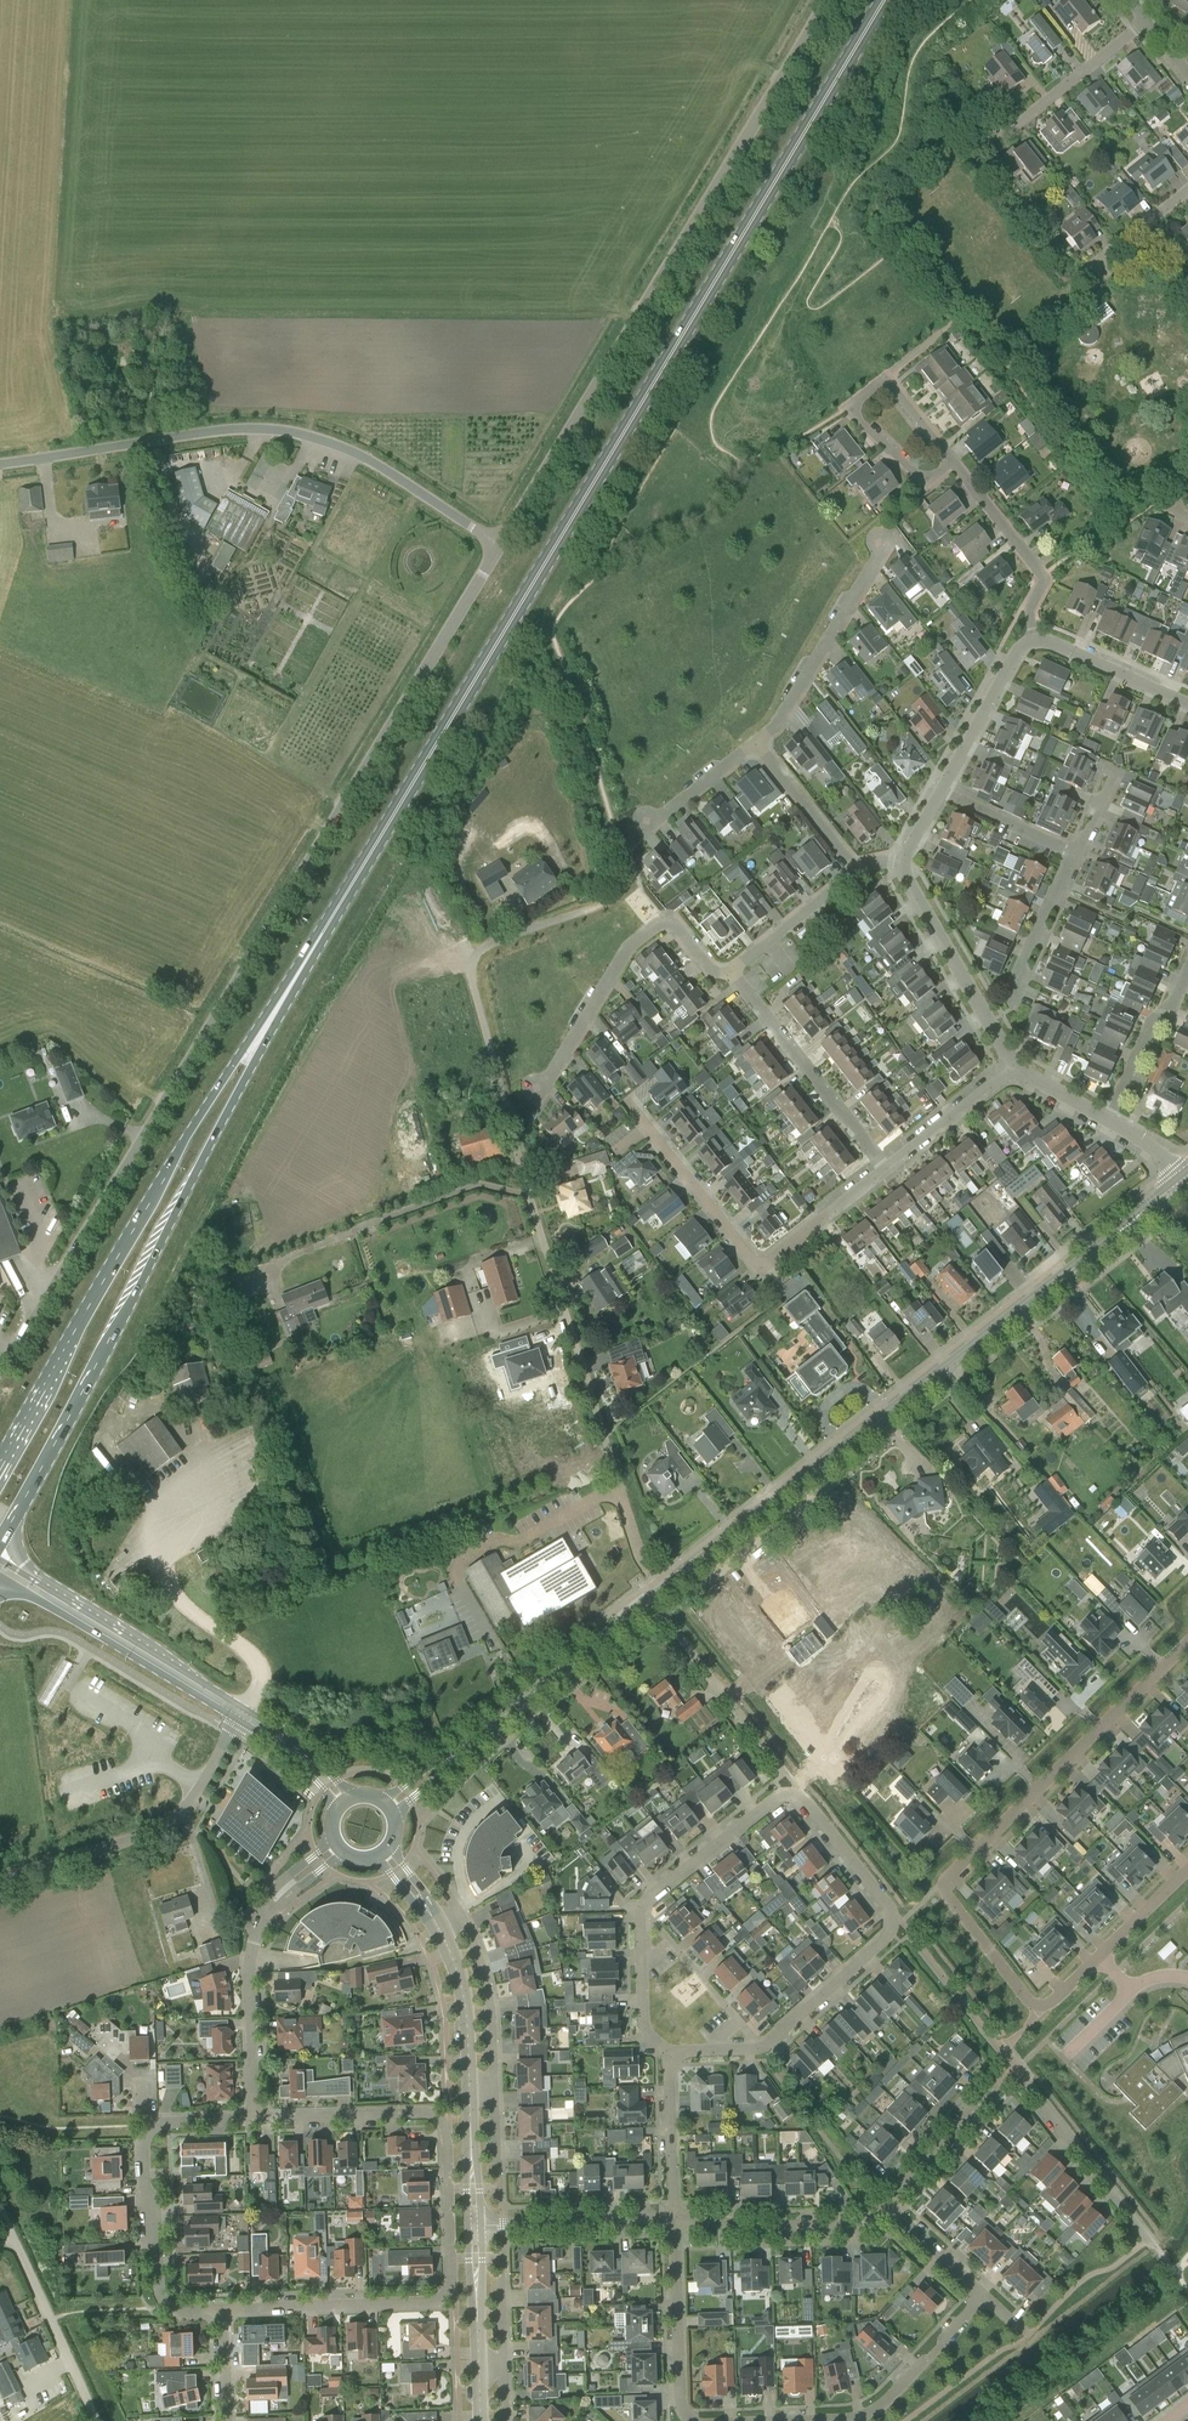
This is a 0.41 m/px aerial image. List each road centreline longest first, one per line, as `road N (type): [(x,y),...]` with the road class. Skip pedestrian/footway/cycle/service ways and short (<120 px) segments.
road 1 (primary): [(309,955),(884,0)]
road 2 (unclassified): [(0,1364),(32,1325),(499,546)]
road 3 (tertiary): [(654,1599),(1186,1177)]
road 4 (primary): [(0,1540),(309,955)]
road 5 (unclassified): [(499,546),(826,0)]
road 6 (residential): [(654,1599),(514,1150),(475,991)]
road 7 (residential): [(251,2118),(437,2116),(446,2126),(452,2284),(433,2302),(224,2314)]
road 8 (primary): [(309,955),(167,1166),(0,1458)]
road 9 (residential): [(1187,1644),(942,1884),(1023,1999),(1040,2006),(1055,2001),(1098,1959)]
road 10 (residential): [(761,2049),(893,1928),(891,1909),(803,1798),(783,1793),(642,1905),(638,1919)]
road 11 (unclassified): [(0,463),(241,428),(303,433),(366,457),(499,546)]
road 12 (track): [(475,991),(470,965),(481,947),(598,906),(624,879),(553,627)]
road 13 (tertiary): [(390,1806),(654,1599)]
road 14 (residential): [(539,1092),(621,953),(649,927),(671,922),(709,969),(732,973)]
road 15 (unclassified): [(0,1879),(172,1819),(238,1719)]
road 16 (residential): [(251,2118),(254,1943),(284,1891),(335,1848)]
road 17 (tertiary): [(244,1707),(0,1555)]
road 18 (tertiary): [(0,1578),(238,1719)]
road 19 (residential): [(984,2301),(871,2412),(766,2420)]
road 20 (residential): [(884,1169),(732,973)]
road 21 (residential): [(224,2314),(178,2314),(158,2297),(144,2144),(154,2126)]
road 22 (residential): [(754,742),(777,721),(869,571),(878,539)]
road 23 (unclassified): [(0,2208),(97,2420)]
road 24 (unclassified): [(1012,1068),(903,862)]
road 25 (residential): [(1150,2240),(1013,2064)]
road 26 (residential): [(973,129),(994,143),(1145,21)]
road 27 (residential): [(675,2219),(766,2229),(852,2226),(887,2205)]
road 28 (residential): [(759,1270),(627,1100)]
road 29 (residential): [(1033,640),(1029,614),(1043,575),(951,461)]
road 30 (residential): [(691,2420),(681,2411),(675,2219)]
road 31 (residential): [(473,2224),(675,2219)]
road 32 (residential): [(887,2205),(1013,2064)]
road 33 (residential): [(884,375),(846,407),(926,479),(951,461)]
road 34 (residential): [(761,2049),(653,1919),(638,1919)]
road 35 (unclassified): [(940,790),(1033,640)]
road 36 (residential): [(1107,1121),(1154,1017),(1171,1007),(1187,968)]
road 37 (residential): [(493,2085),(485,1978),(463,1919)]
road 38 (unclassified): [(1033,640),(1187,704)]
road 39 (residential): [(675,2219),(671,2054)]
road 40 (residential): [(884,1169),(1012,1068)]
road 41 (residential): [(856,869),(754,742)]
road 42 (residential): [(732,973),(856,869)]
road 43 (residential): [(759,1270),(884,1169)]
road 44 (residential): [(1012,1000),(1075,853)]
road 45 (unclassified): [(469,2086),(465,2011),(441,1931)]
road 46 (residential): [(1075,853),(940,790)]
road 47 (residential): [(638,1919),(644,2030),(671,2054)]
road 48 (unclassified): [(480,2365),(473,2224)]
road 49 (unclassified): [(473,2224),(469,2086)]
road 50 (tertiary): [(350,1795),(244,1707)]
road 51 (residential): [(984,2301),(887,2205)]
road 52 (residential): [(648,823),(754,742)]
road 53 (tertiary): [(238,1719),(336,1805)]
road 54 (residential): [(1098,1959),(1187,1872)]
road 55 (residential): [(1092,267),(1187,190)]

